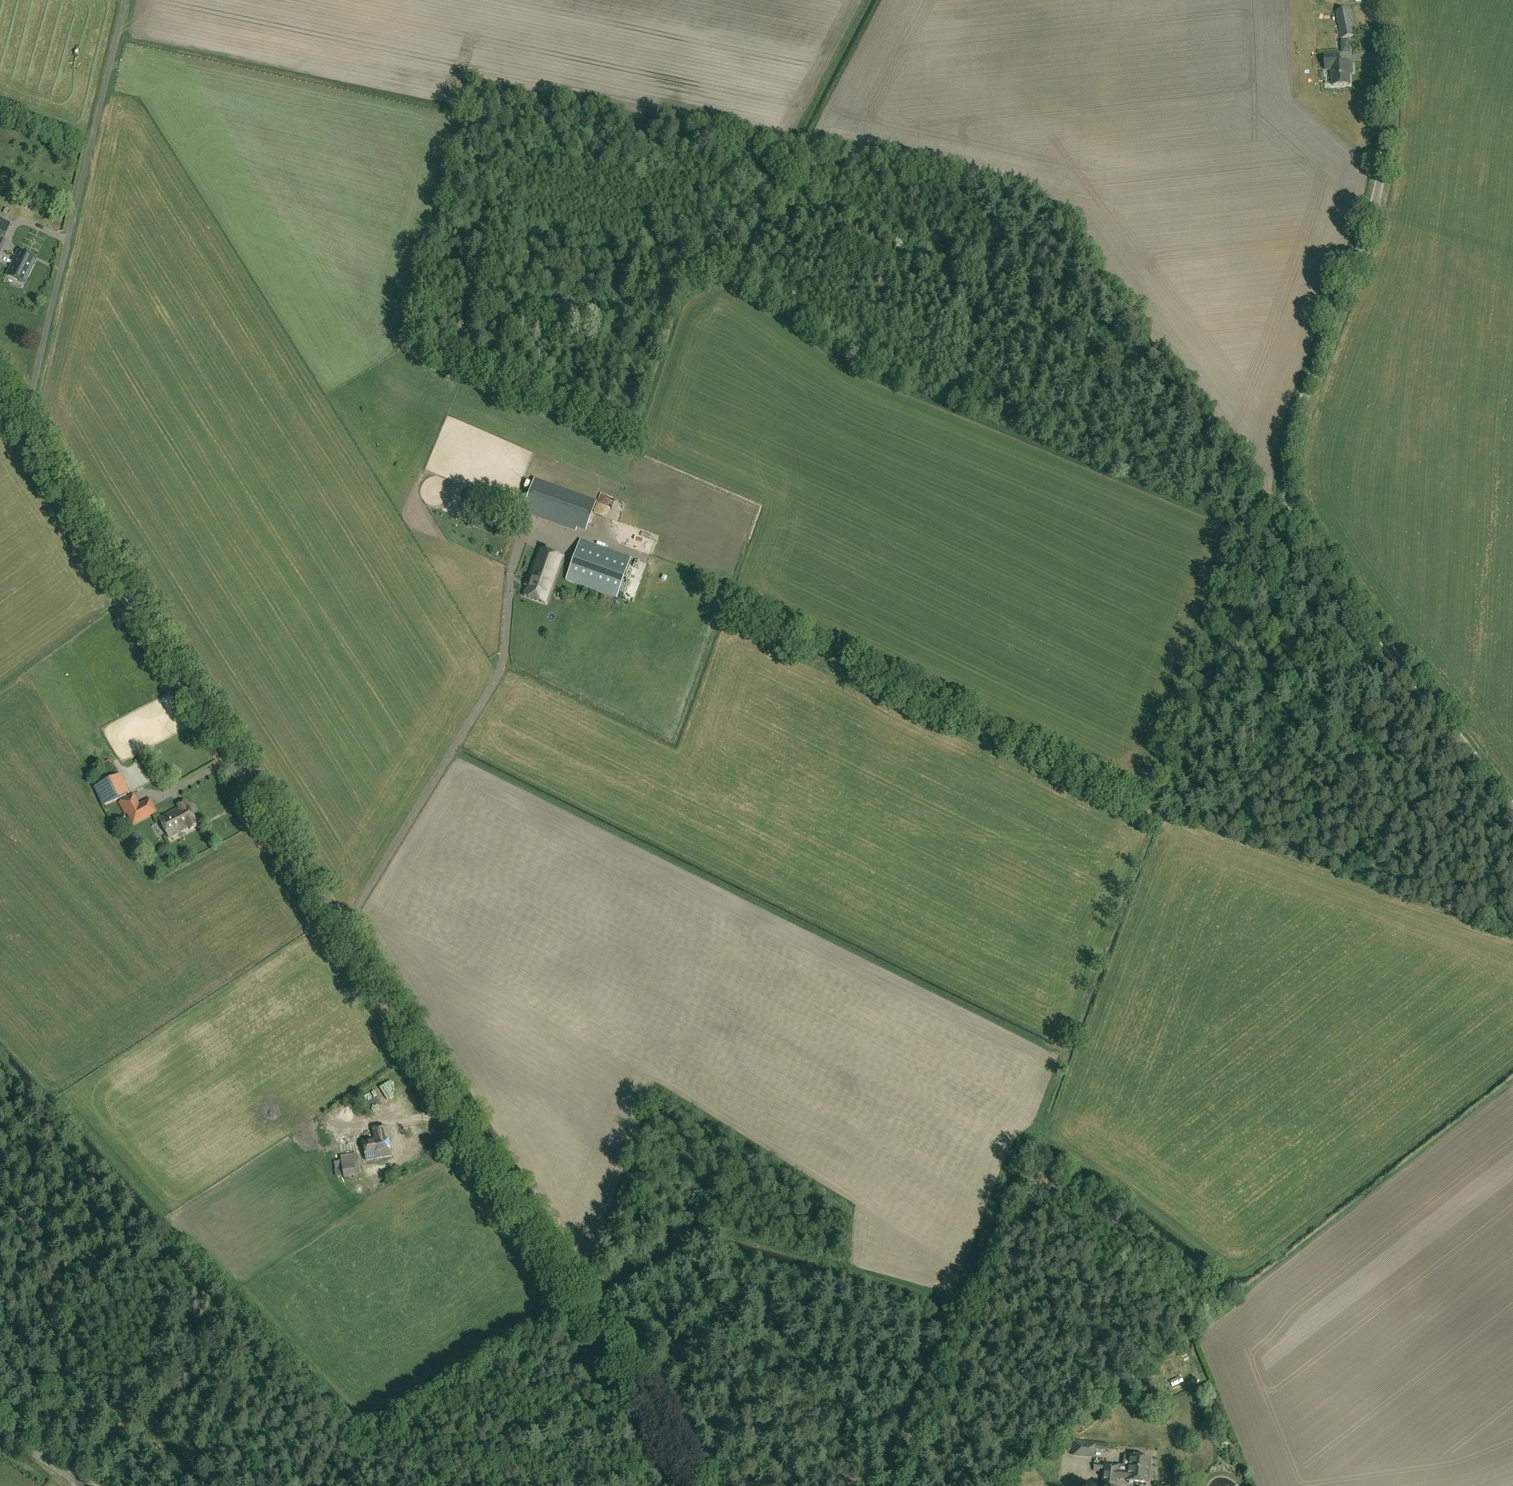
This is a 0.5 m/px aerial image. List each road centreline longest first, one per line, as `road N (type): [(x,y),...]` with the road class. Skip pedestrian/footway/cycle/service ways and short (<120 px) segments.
road 1 (unclassified): [(694,1485),(25,430)]
road 2 (unclassified): [(1512,804),(1304,530),(1288,488),(1293,441),(1383,173),(1381,0)]
road 3 (unclassified): [(31,400),(125,0)]

